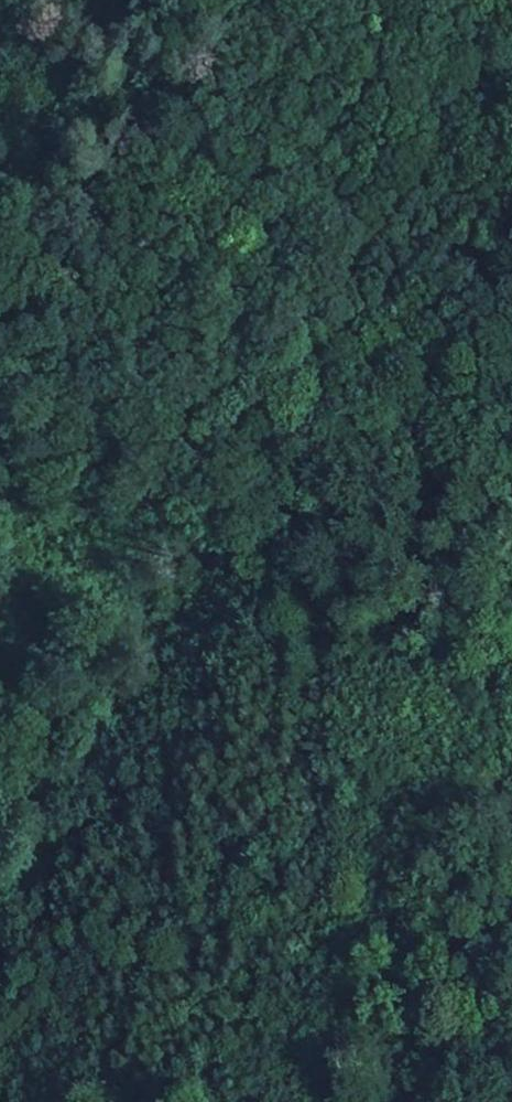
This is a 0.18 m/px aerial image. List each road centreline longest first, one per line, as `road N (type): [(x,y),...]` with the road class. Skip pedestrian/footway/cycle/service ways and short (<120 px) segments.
road 1 (track): [(0,673),(100,547),(396,291),(511,206)]
road 2 (track): [(511,843),(483,692),(477,602),(486,511),(511,420)]

